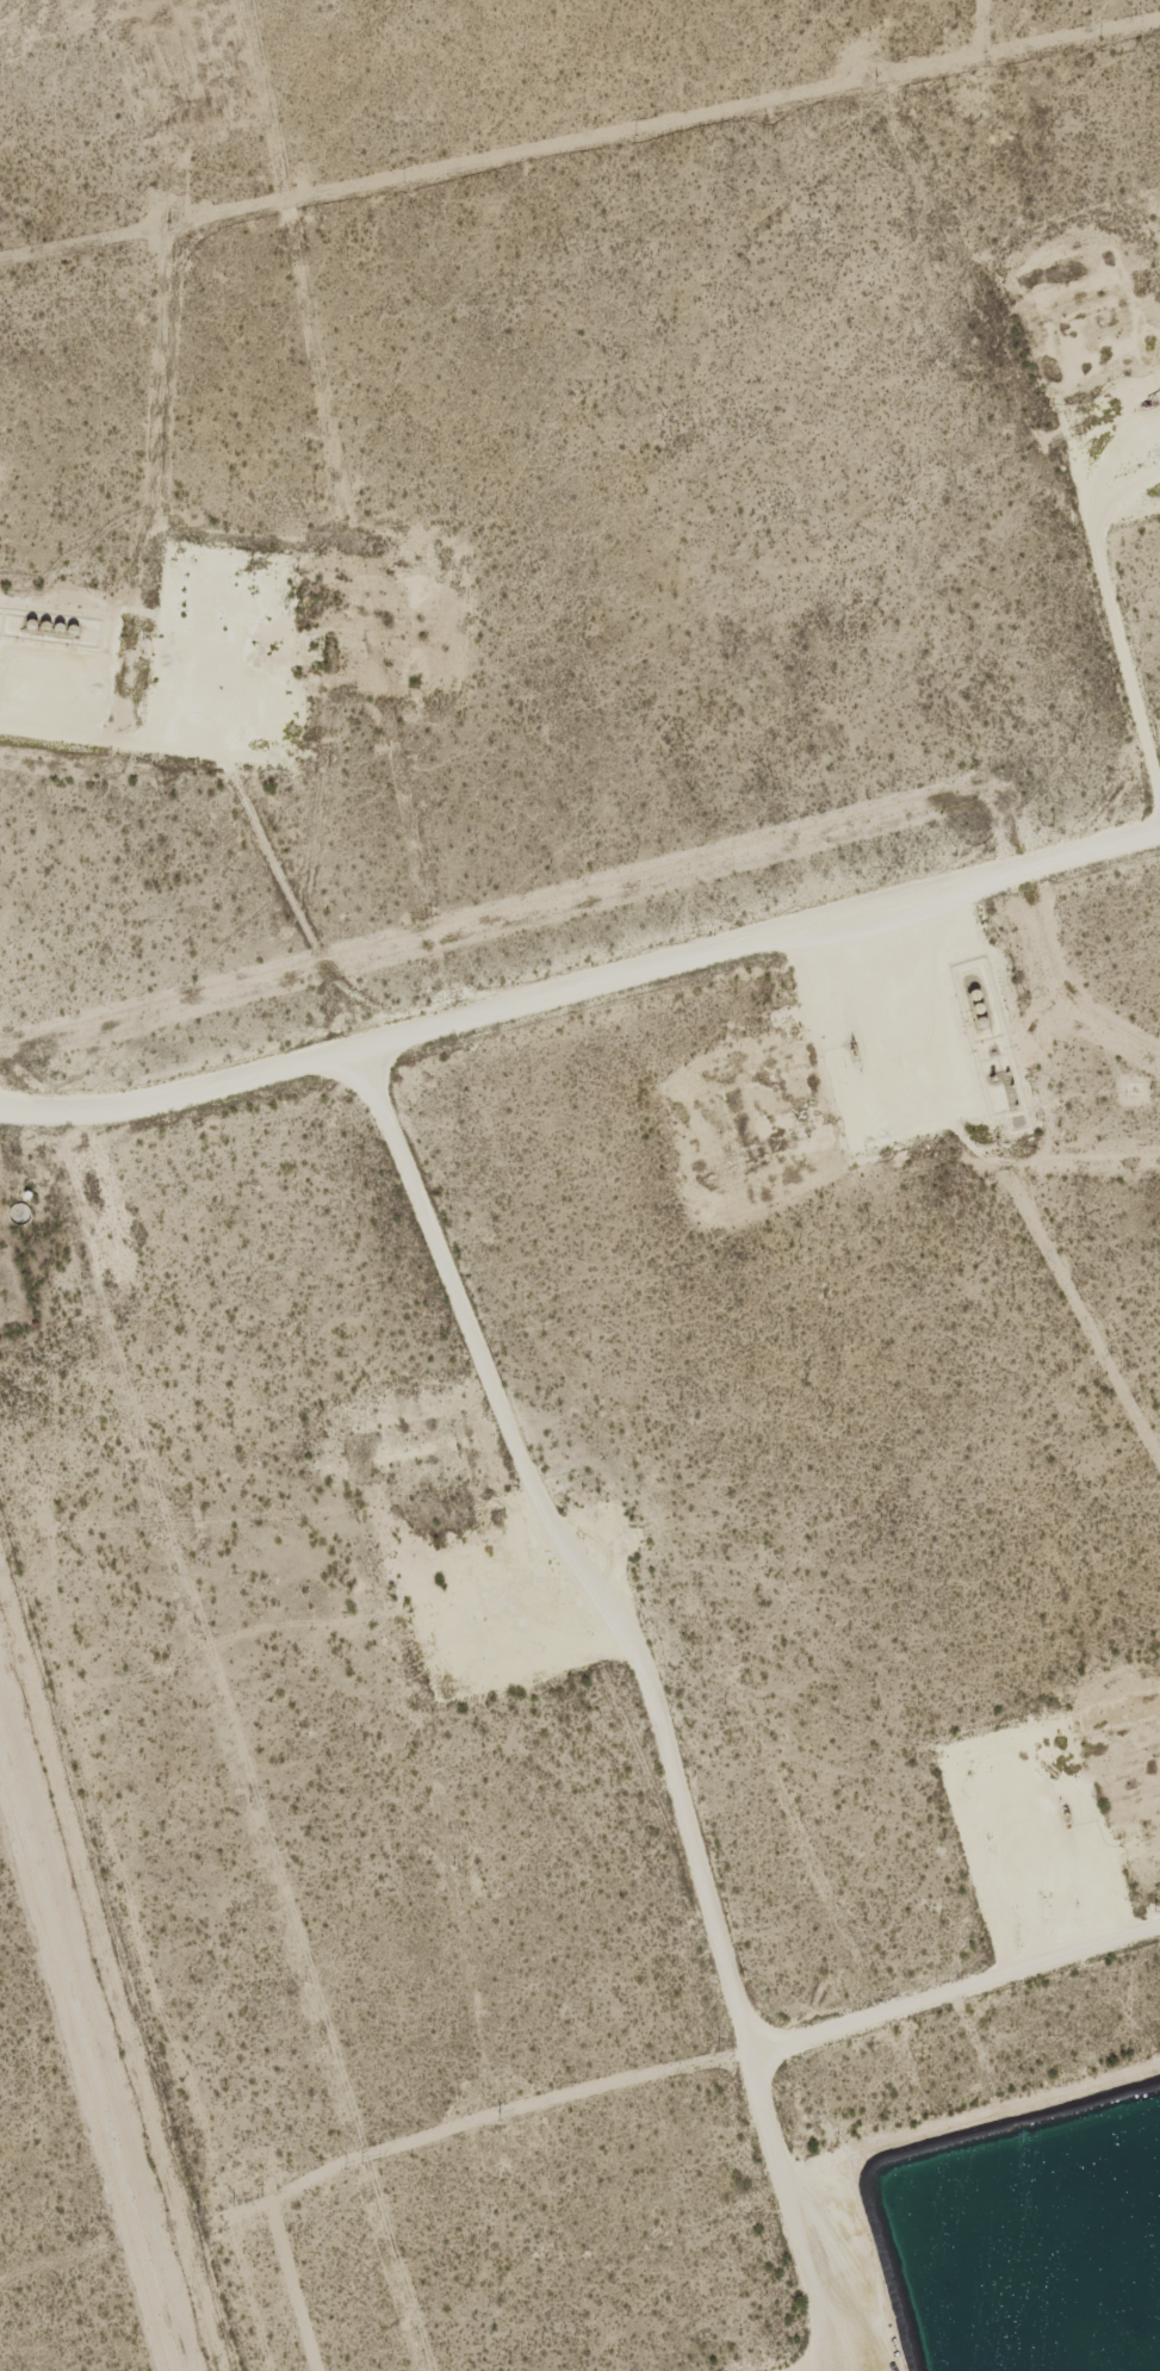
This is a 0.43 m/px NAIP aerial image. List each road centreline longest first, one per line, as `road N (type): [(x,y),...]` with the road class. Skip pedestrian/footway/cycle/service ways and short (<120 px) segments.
road 1 (track): [(314,1031),(640,1657),(750,2062),(1159,1945)]
road 2 (track): [(1159,805),(145,1075),(0,1082)]

